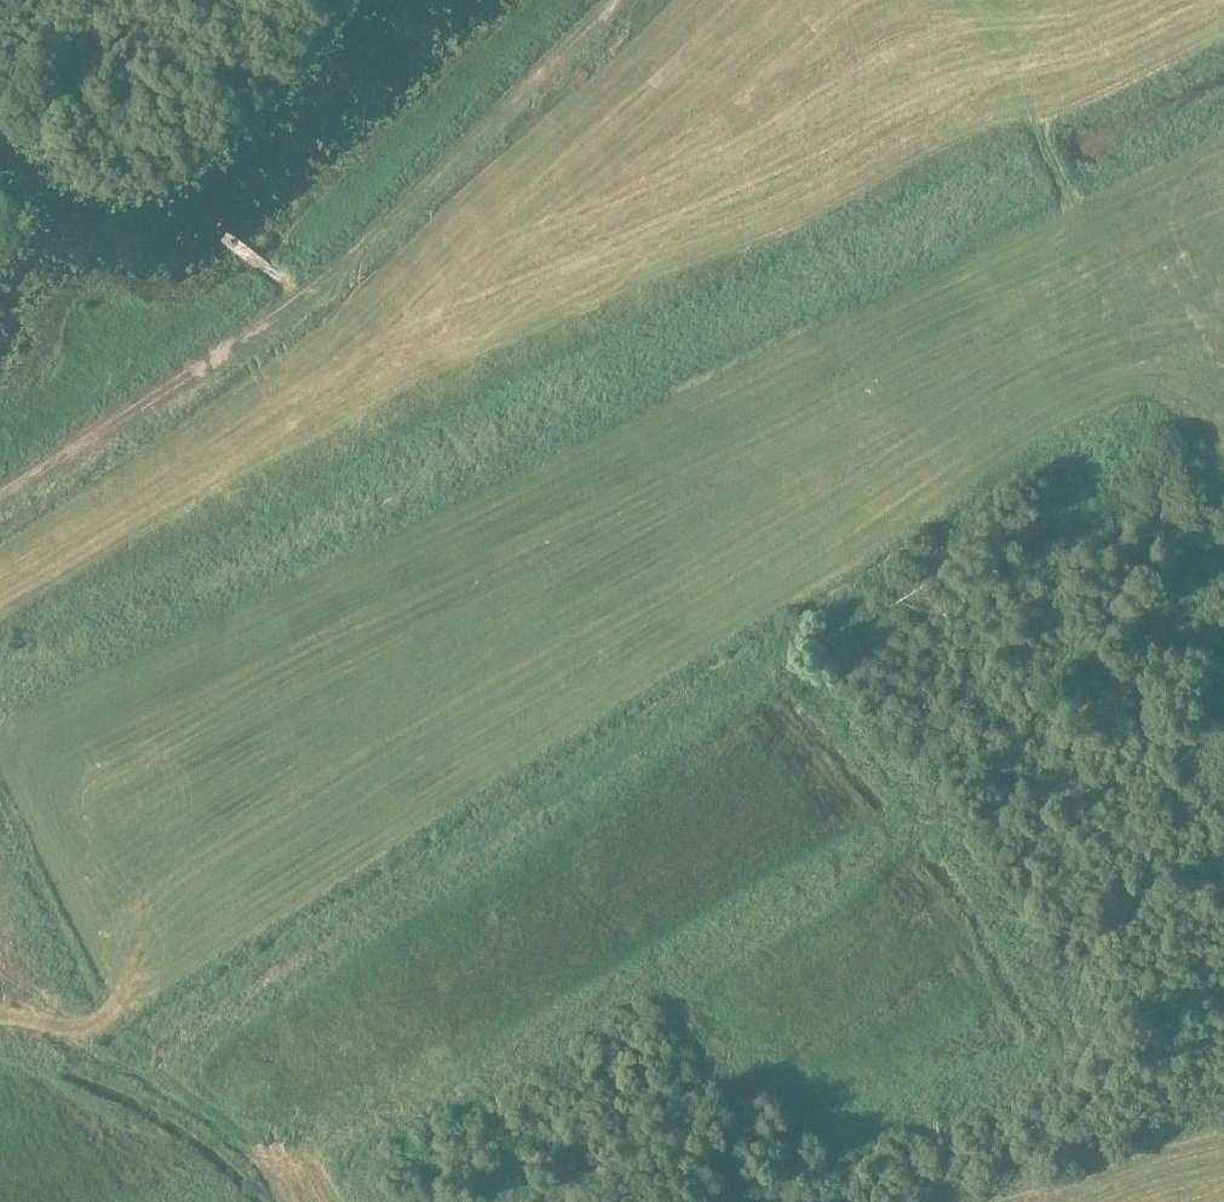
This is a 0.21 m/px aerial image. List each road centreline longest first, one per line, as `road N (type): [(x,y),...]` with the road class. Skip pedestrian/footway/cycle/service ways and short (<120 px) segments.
road 1 (track): [(610,0),(314,286),(0,493)]

